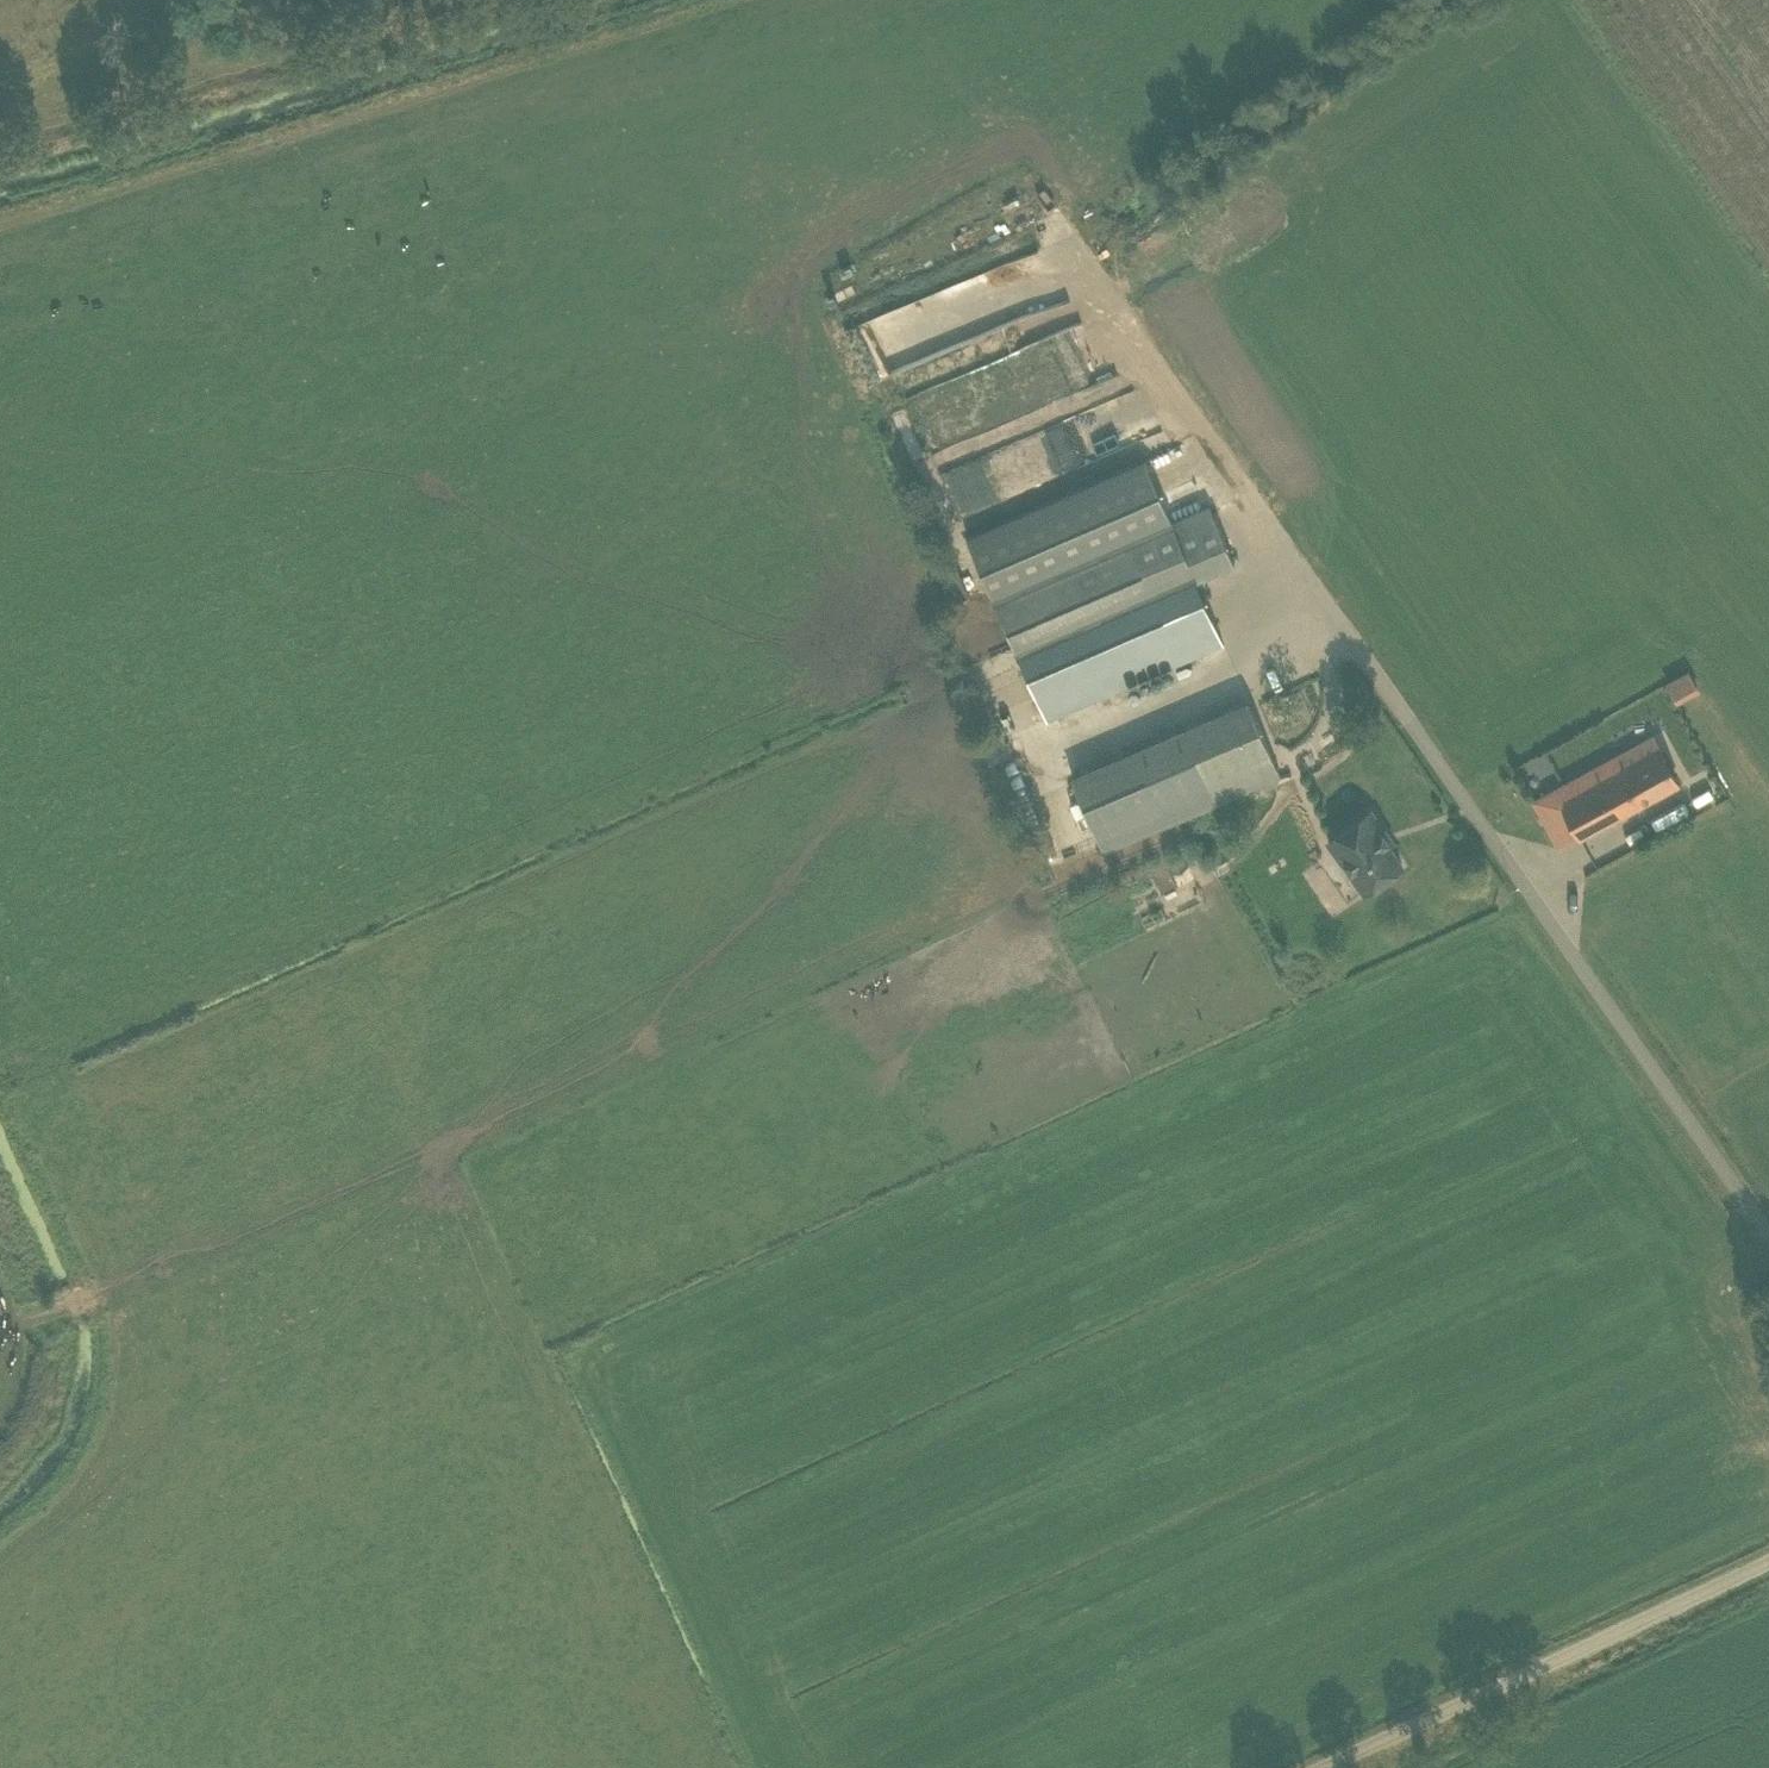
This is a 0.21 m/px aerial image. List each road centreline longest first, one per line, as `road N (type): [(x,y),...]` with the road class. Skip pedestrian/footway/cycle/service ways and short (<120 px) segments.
road 1 (unclassified): [(1768,1237),(1069,242)]
road 2 (unclassified): [(1320,1767),(1768,1562)]

